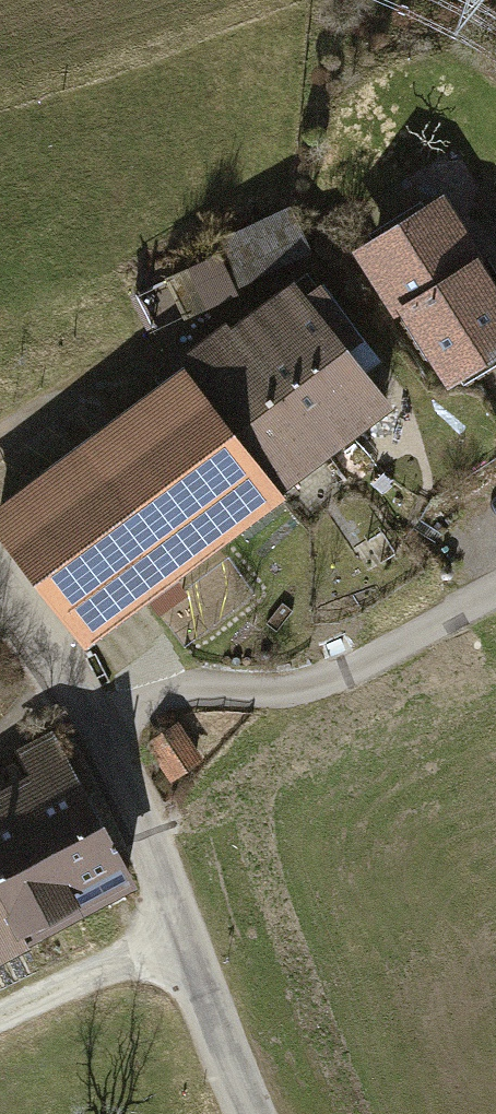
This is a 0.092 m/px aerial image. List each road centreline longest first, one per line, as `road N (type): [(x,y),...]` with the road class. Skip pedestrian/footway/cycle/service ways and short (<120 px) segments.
road 1 (unclassified): [(0,579),(101,733),(174,940),(248,1113)]
road 2 (track): [(0,1021),(174,940)]

